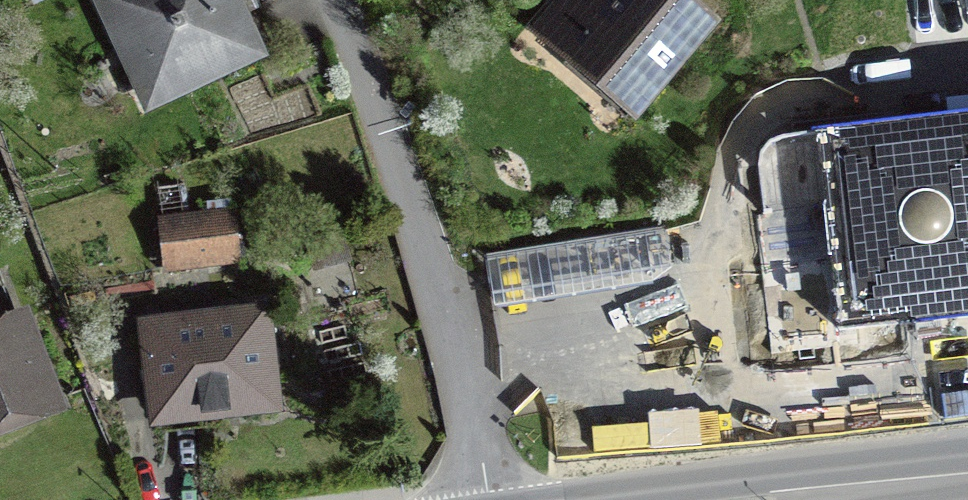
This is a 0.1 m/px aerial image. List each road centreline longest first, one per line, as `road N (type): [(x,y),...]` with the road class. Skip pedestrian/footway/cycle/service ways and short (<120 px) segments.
road 1 (unclassified): [(333,0),(431,265),(474,410),(485,499)]
road 2 (primary): [(967,476),(768,499)]

